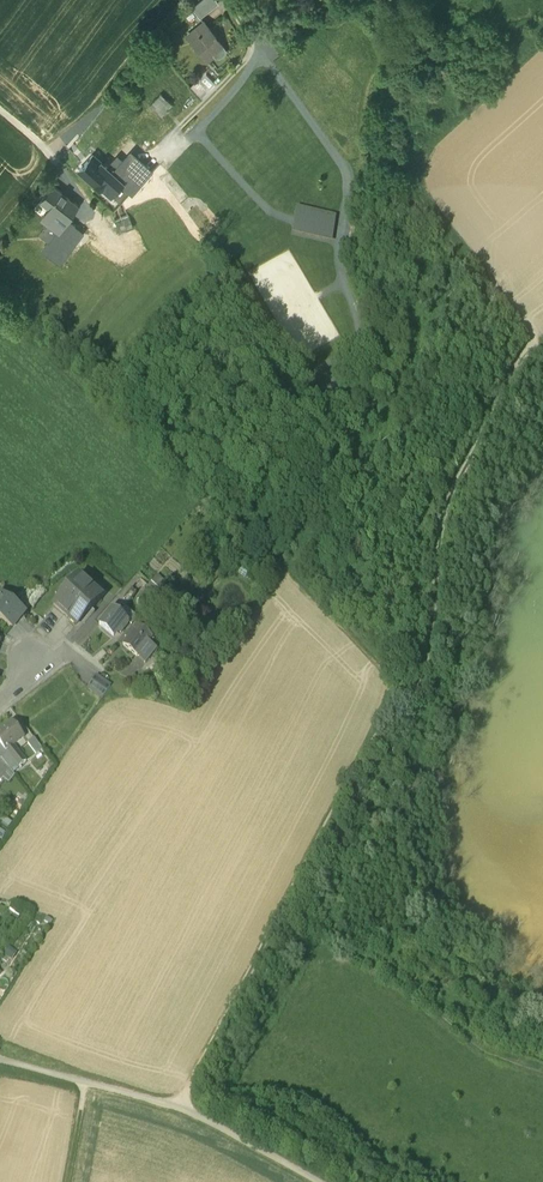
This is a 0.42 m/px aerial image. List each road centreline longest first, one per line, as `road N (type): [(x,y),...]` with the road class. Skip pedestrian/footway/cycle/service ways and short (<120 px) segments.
road 1 (track): [(186,1107),(188,1087),(385,714),(423,671),(444,511),(532,341)]
road 2 (track): [(322,1181),(186,1107),(0,1057)]
road 3 (track): [(400,700),(380,662),(215,502)]
road 4 (residential): [(0,702),(68,644),(103,668)]

